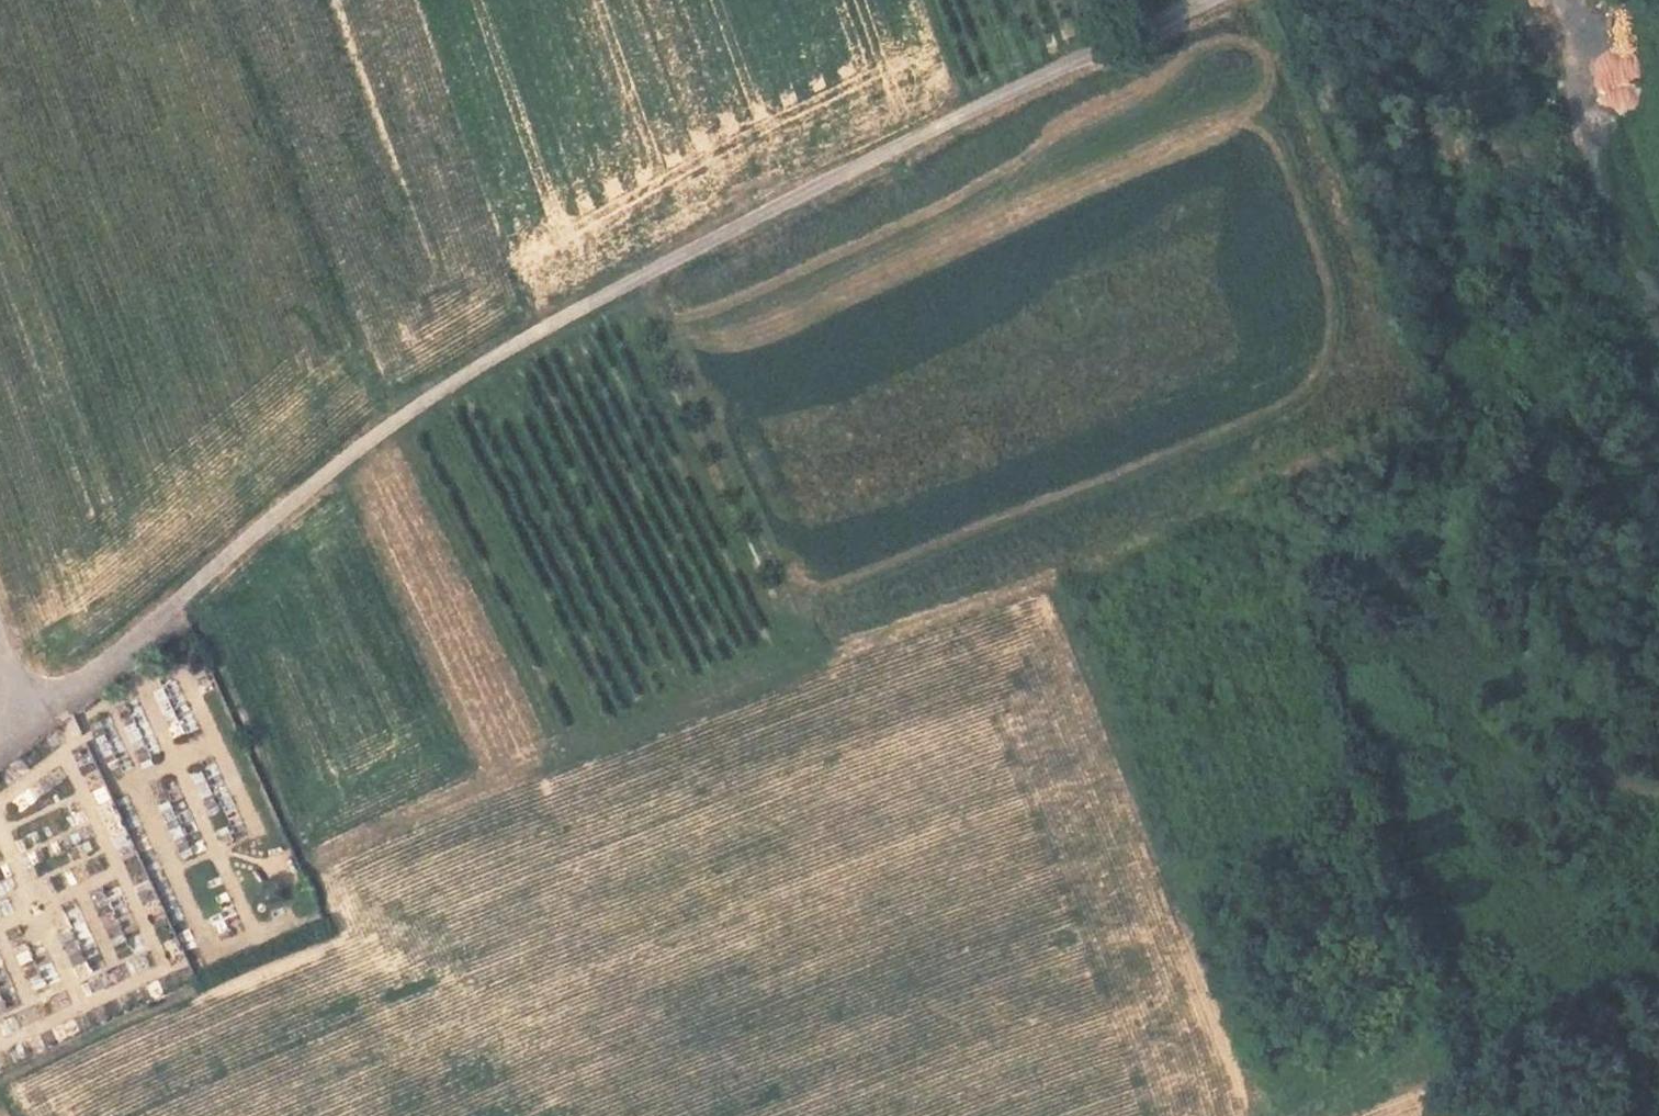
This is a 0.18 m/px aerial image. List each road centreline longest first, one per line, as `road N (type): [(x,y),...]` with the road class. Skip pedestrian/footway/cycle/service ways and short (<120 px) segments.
road 1 (unclassified): [(16,736),(309,487),(485,360),(746,220),(1209,0)]

